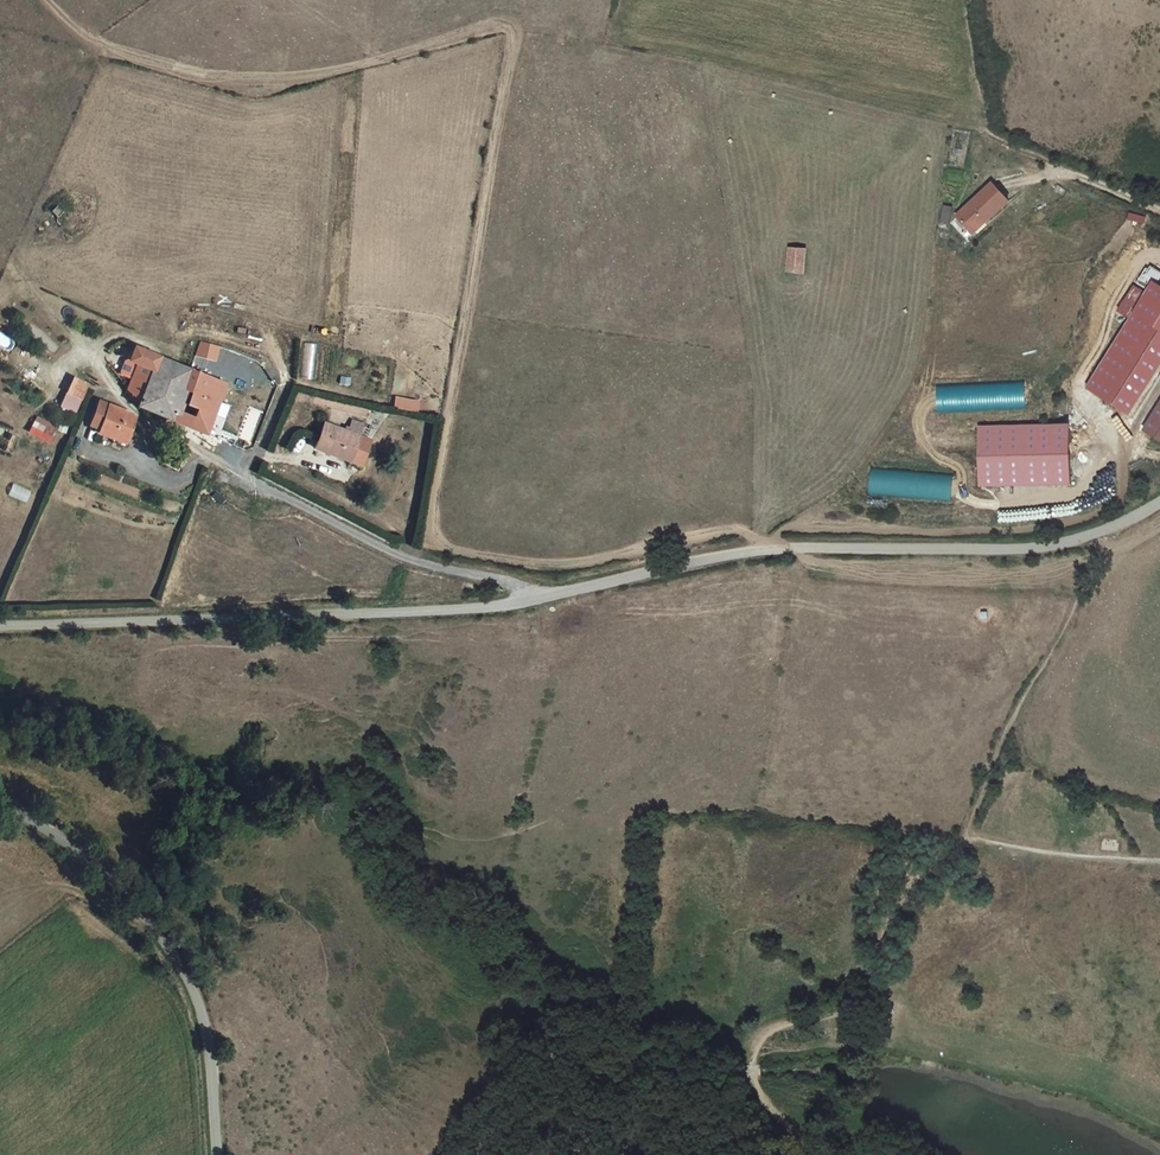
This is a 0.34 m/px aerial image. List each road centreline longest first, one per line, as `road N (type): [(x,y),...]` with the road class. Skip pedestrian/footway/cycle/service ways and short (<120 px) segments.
road 1 (unclassified): [(538,598),(779,548),(1040,548),(1101,532),(1159,501)]
road 2 (unclassified): [(0,625),(477,609),(538,598)]
road 3 (residential): [(81,349),(115,395),(203,456),(412,562),(500,579),(538,598)]
road 4 (track): [(810,1154),(754,1090),(764,1035),(778,1024),(843,1014),(910,884),(972,837)]
road 5 (unclassified): [(217,1154),(212,1062),(192,984),(150,927),(77,855),(0,807)]
road 6 (track): [(972,837),(1016,714),(1083,591),(1101,532)]
road 7 (track): [(1159,215),(925,107)]
road 8 (track): [(972,837),(1159,860)]

